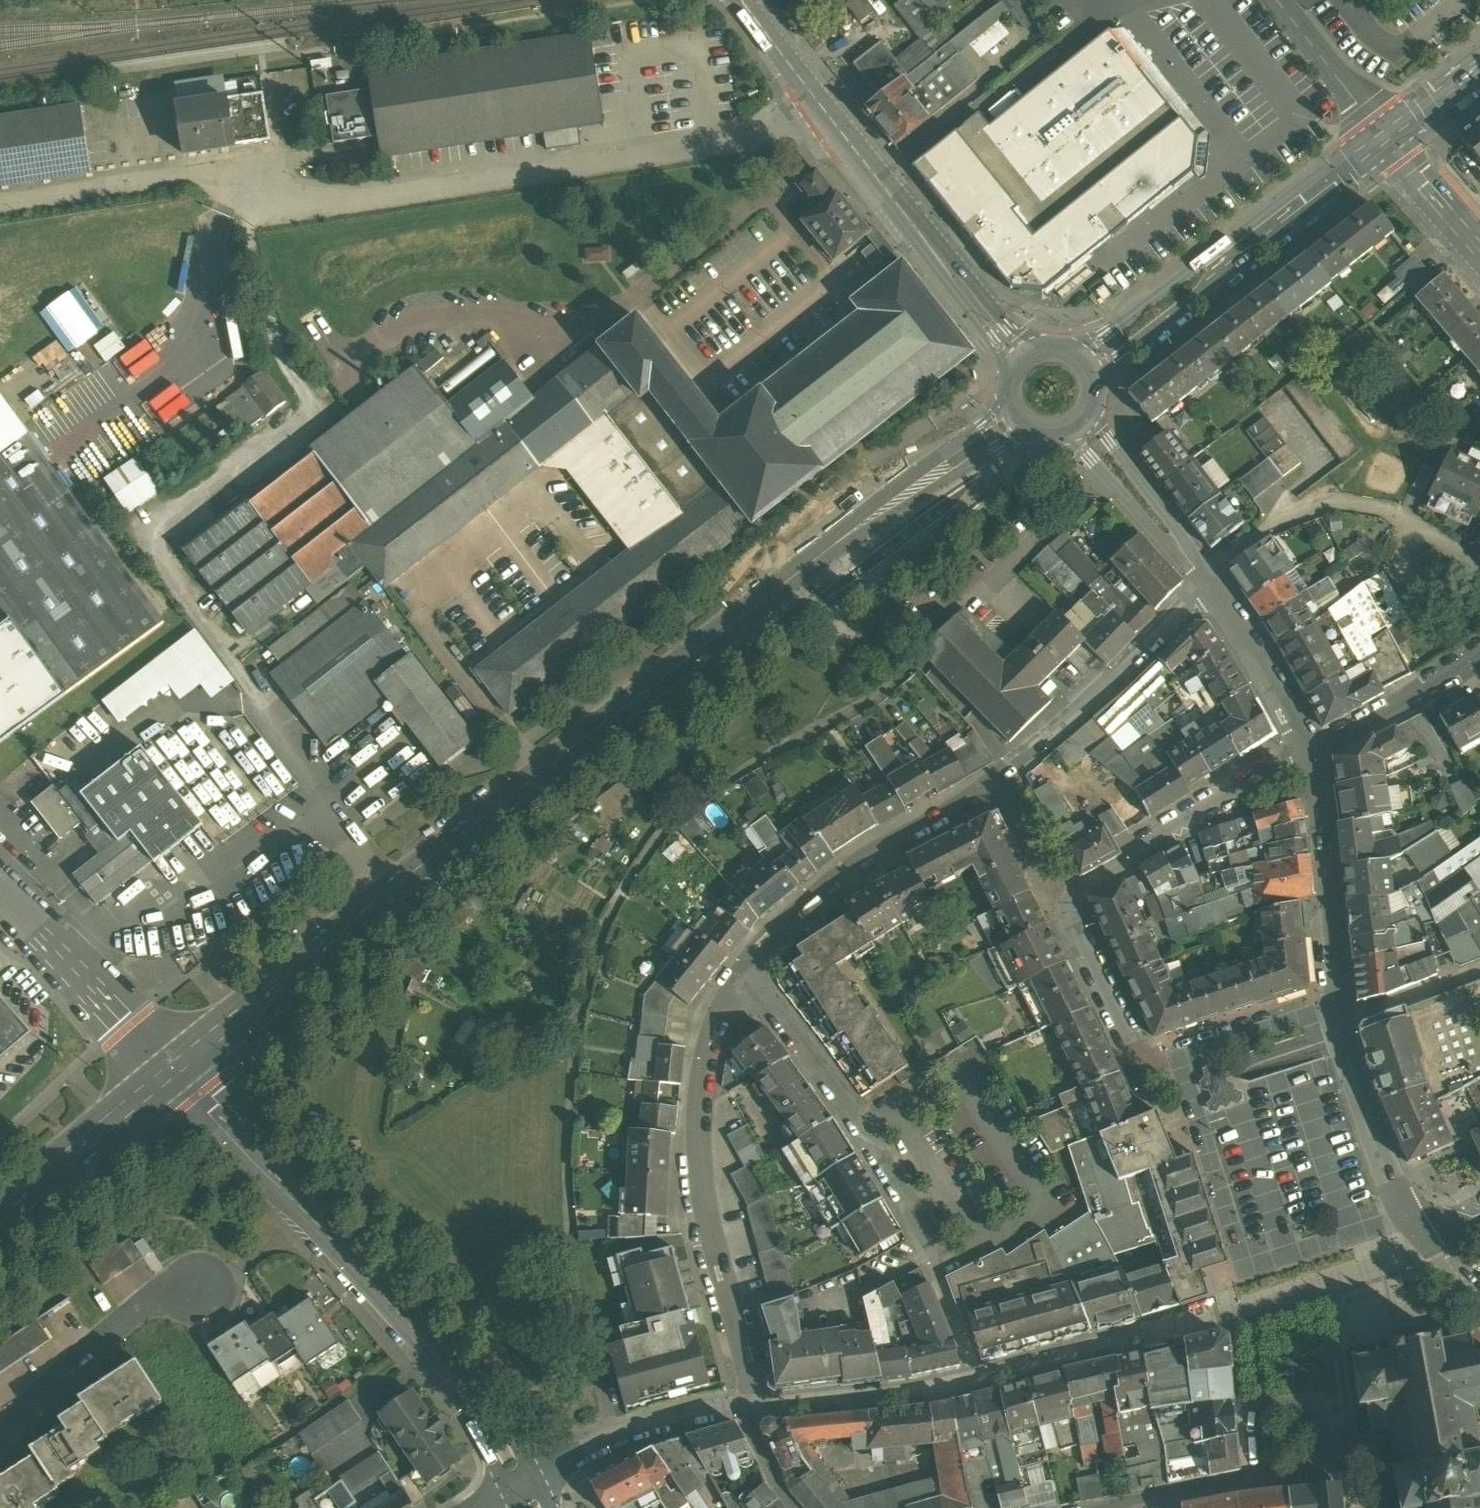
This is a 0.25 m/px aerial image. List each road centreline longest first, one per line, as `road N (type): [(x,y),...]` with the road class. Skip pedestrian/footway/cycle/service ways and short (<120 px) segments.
road 1 (tertiary): [(178,1072),(391,890),(804,569)]
road 2 (unclassified): [(820,105),(790,129),(746,141),(358,200),(213,174)]
road 3 (residential): [(735,977),(772,931),(854,865),(984,791),(1111,681),(1207,583)]
road 4 (residential): [(1178,1060),(1143,1071),(1066,897),(1308,755)]
road 5 (residential): [(750,1408),(748,1371),(696,1189),(709,1015),(735,977)]
road 6 (residential): [(1178,1060),(1244,1273),(1410,1217)]
road 7 (tertiary): [(178,1072),(400,1314)]
road 8 (residential): [(1479,579),(1399,514),(1337,504),(1267,532),(1225,558),(1207,583)]
road 9 (tertiary): [(804,569),(908,515),(1030,433)]
road 10 (tertiary): [(1009,408),(804,569)]
road 11 (residential): [(1308,755),(1336,1013)]
road 12 (unclassified): [(0,893),(178,1072)]
road 13 (residential): [(0,1436),(144,1311),(200,1286)]
road 14 (tertiary): [(0,1225),(178,1072)]
road 15 (residential): [(538,1487),(616,1438),(750,1408)]
road 16 (tertiary): [(538,1487),(492,1399),(400,1314)]
road 17 (tertiary): [(400,1314),(511,1504)]
road 18 (residential): [(1336,1013),(1361,1103),(1410,1217)]
road 19 (residential): [(1258,1479),(1337,1469),(1331,1417),(1253,1426)]
road 20 (residential): [(1207,583),(1308,755)]
road 21 (tertiary): [(1226,257),(1384,143)]
road 22 (residential): [(735,977),(771,1006),(859,1124)]
road 23 (residential): [(1472,663),(1308,755)]
road 24 (tertiary): [(1097,382),(1212,288),(1226,257)]
road 25 (tertiary): [(1226,257),(1195,268),(1075,353)]
road 26 (tertiary): [(917,230),(1003,357),(1009,377)]
road 27 (tertiary): [(1036,350),(917,230)]
road 28 (residential): [(1336,1013),(1178,1060)]
road 29 (tertiary): [(917,230),(820,105)]
road 30 (residential): [(859,1124),(940,1259)]
road 31 (residential): [(1063,437),(1149,528),(1175,540)]
road 32 (residential): [(1336,1013),(1375,1008),(1479,967)]
road 33 (residential): [(1175,540),(1093,414)]
road 34 (tertiary): [(1479,254),(1384,143)]
road 35 (tertiary): [(820,105),(741,0)]
road 36 (tertiary): [(1384,143),(1479,69)]

